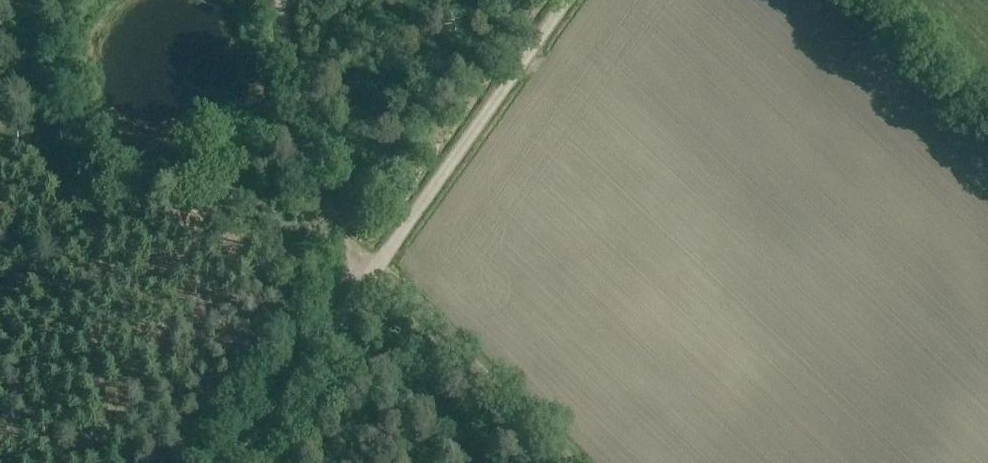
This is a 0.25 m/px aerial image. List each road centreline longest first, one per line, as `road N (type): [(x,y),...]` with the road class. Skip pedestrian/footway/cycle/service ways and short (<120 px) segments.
road 1 (unclassified): [(236,462),(568,0)]
road 2 (track): [(576,462),(395,280),(320,218)]
road 3 (track): [(311,200),(298,180),(279,0)]

